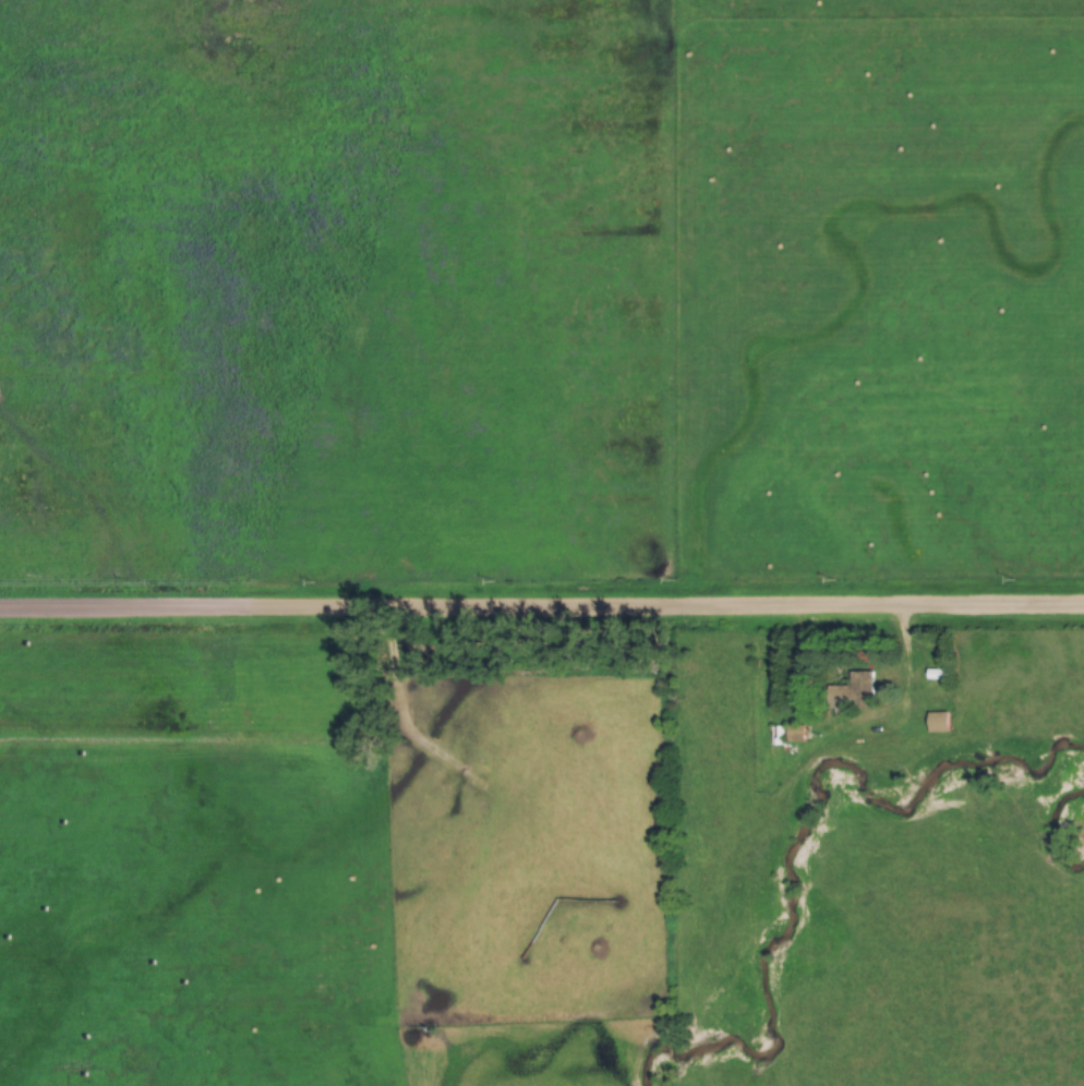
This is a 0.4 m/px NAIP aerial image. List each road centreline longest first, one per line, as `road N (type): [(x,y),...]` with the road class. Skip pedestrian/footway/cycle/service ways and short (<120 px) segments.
road 1 (residential): [(0,615),(1083,605)]

